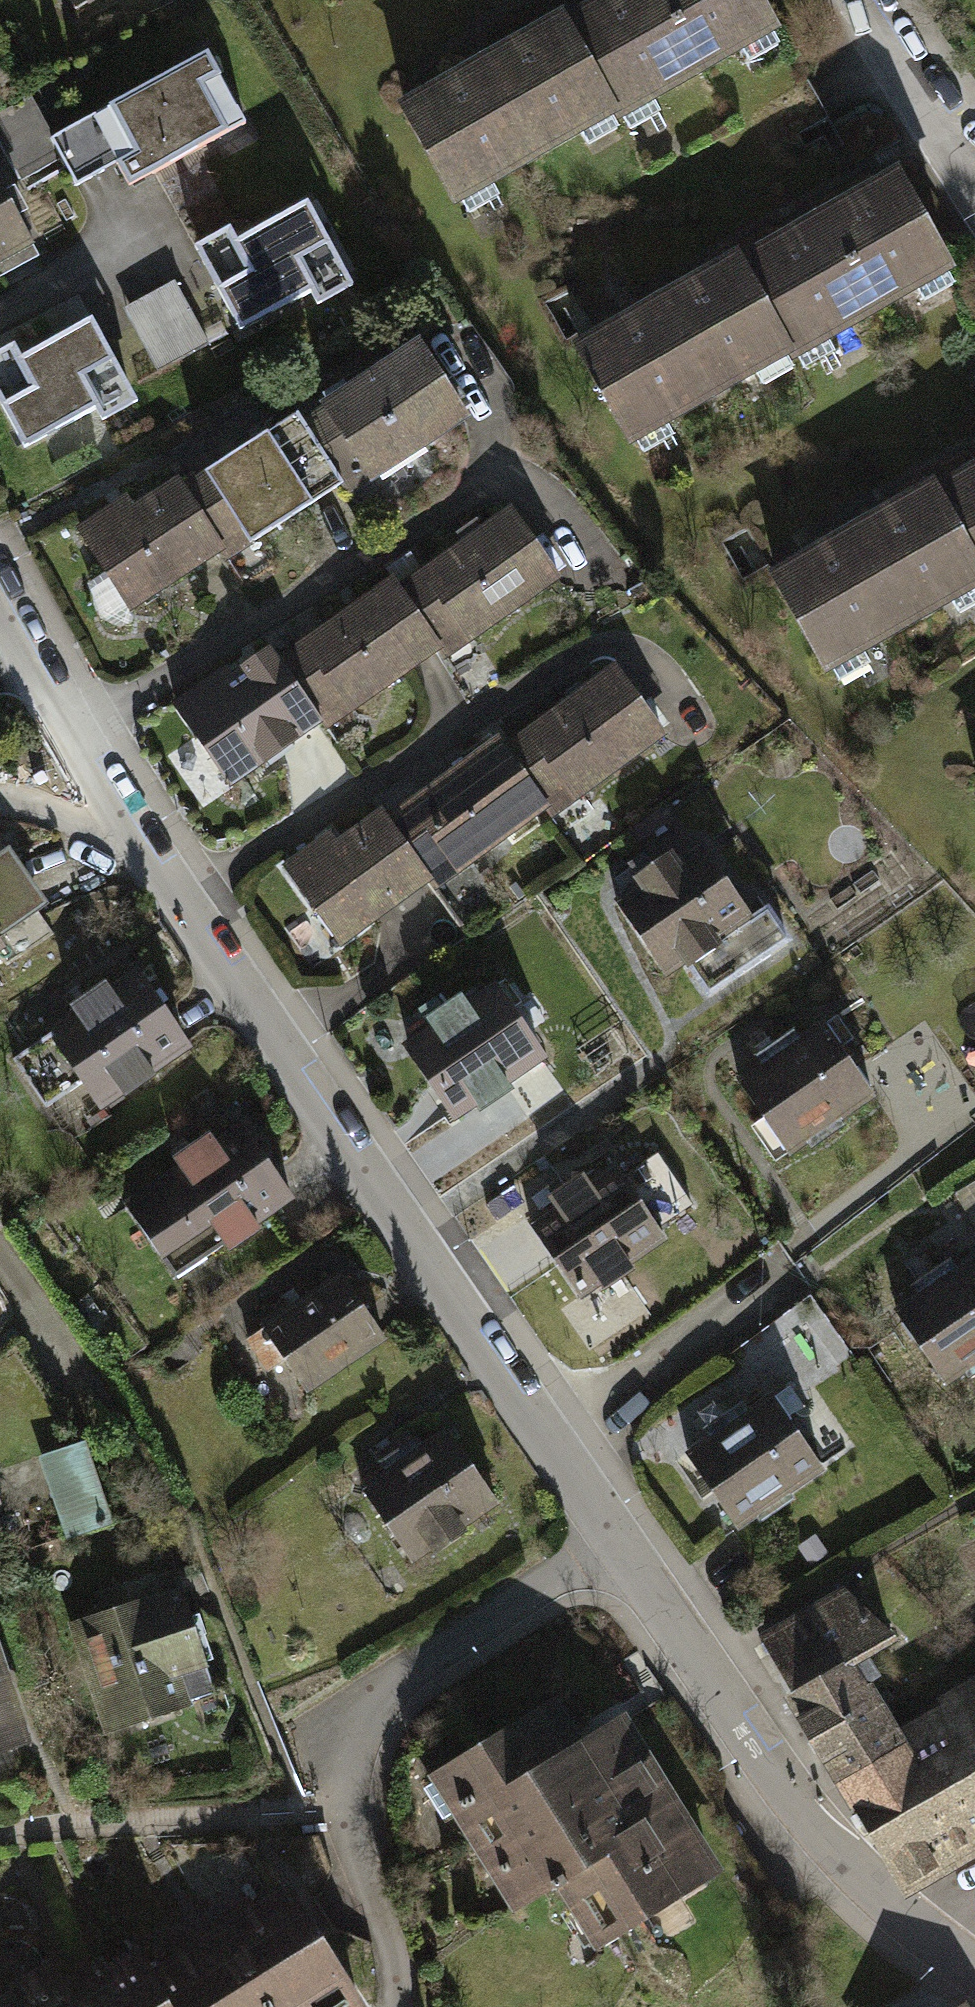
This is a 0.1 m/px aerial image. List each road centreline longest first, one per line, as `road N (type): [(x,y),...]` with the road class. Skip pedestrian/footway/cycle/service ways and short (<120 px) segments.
road 1 (residential): [(613,1537),(122,816)]
road 2 (residential): [(613,1537),(395,1681),(355,1731),(336,1805),(397,1967),(397,2006)]
road 3 (residential): [(974,1970),(808,1823),(613,1537)]
road 4 (residential): [(122,816),(0,606)]
road 5 (residential): [(974,186),(856,0)]
road 6 (residential): [(122,816),(90,820),(0,801)]

